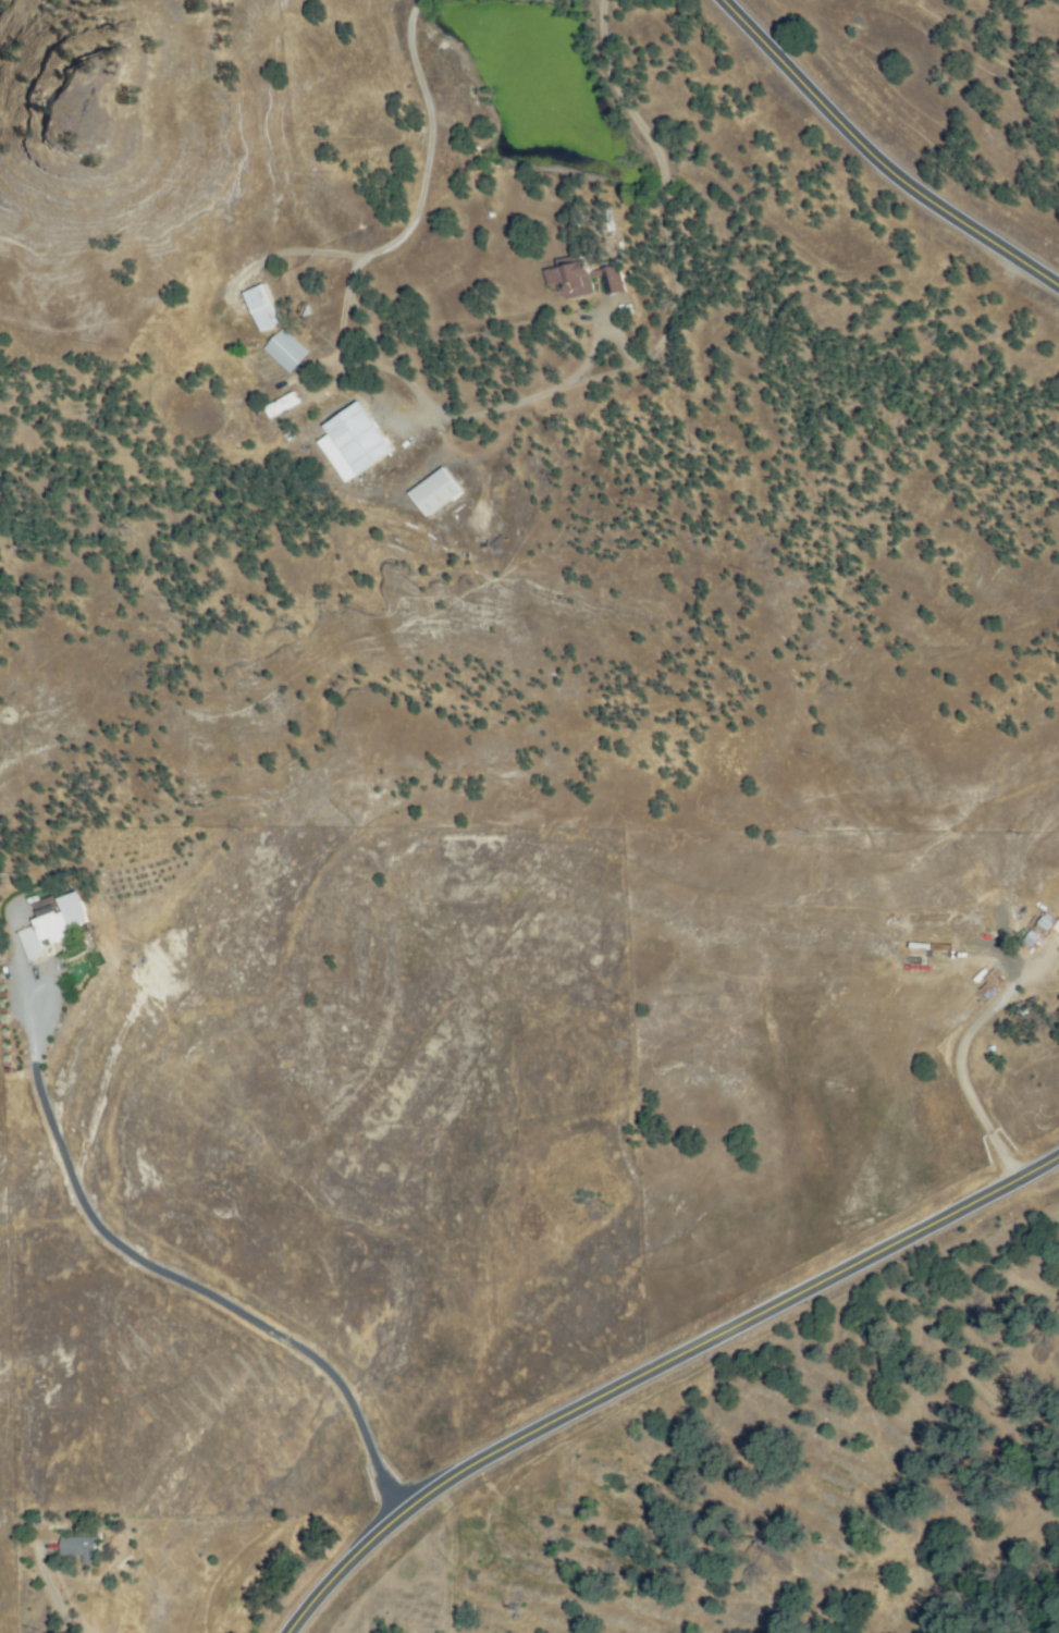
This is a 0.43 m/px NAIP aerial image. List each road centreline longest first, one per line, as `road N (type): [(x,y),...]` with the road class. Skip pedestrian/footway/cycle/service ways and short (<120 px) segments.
road 1 (secondary): [(1058,1157),(473,1465),(366,1546),(290,1632)]
road 2 (secondary): [(720,0),(871,157),(1058,289)]

